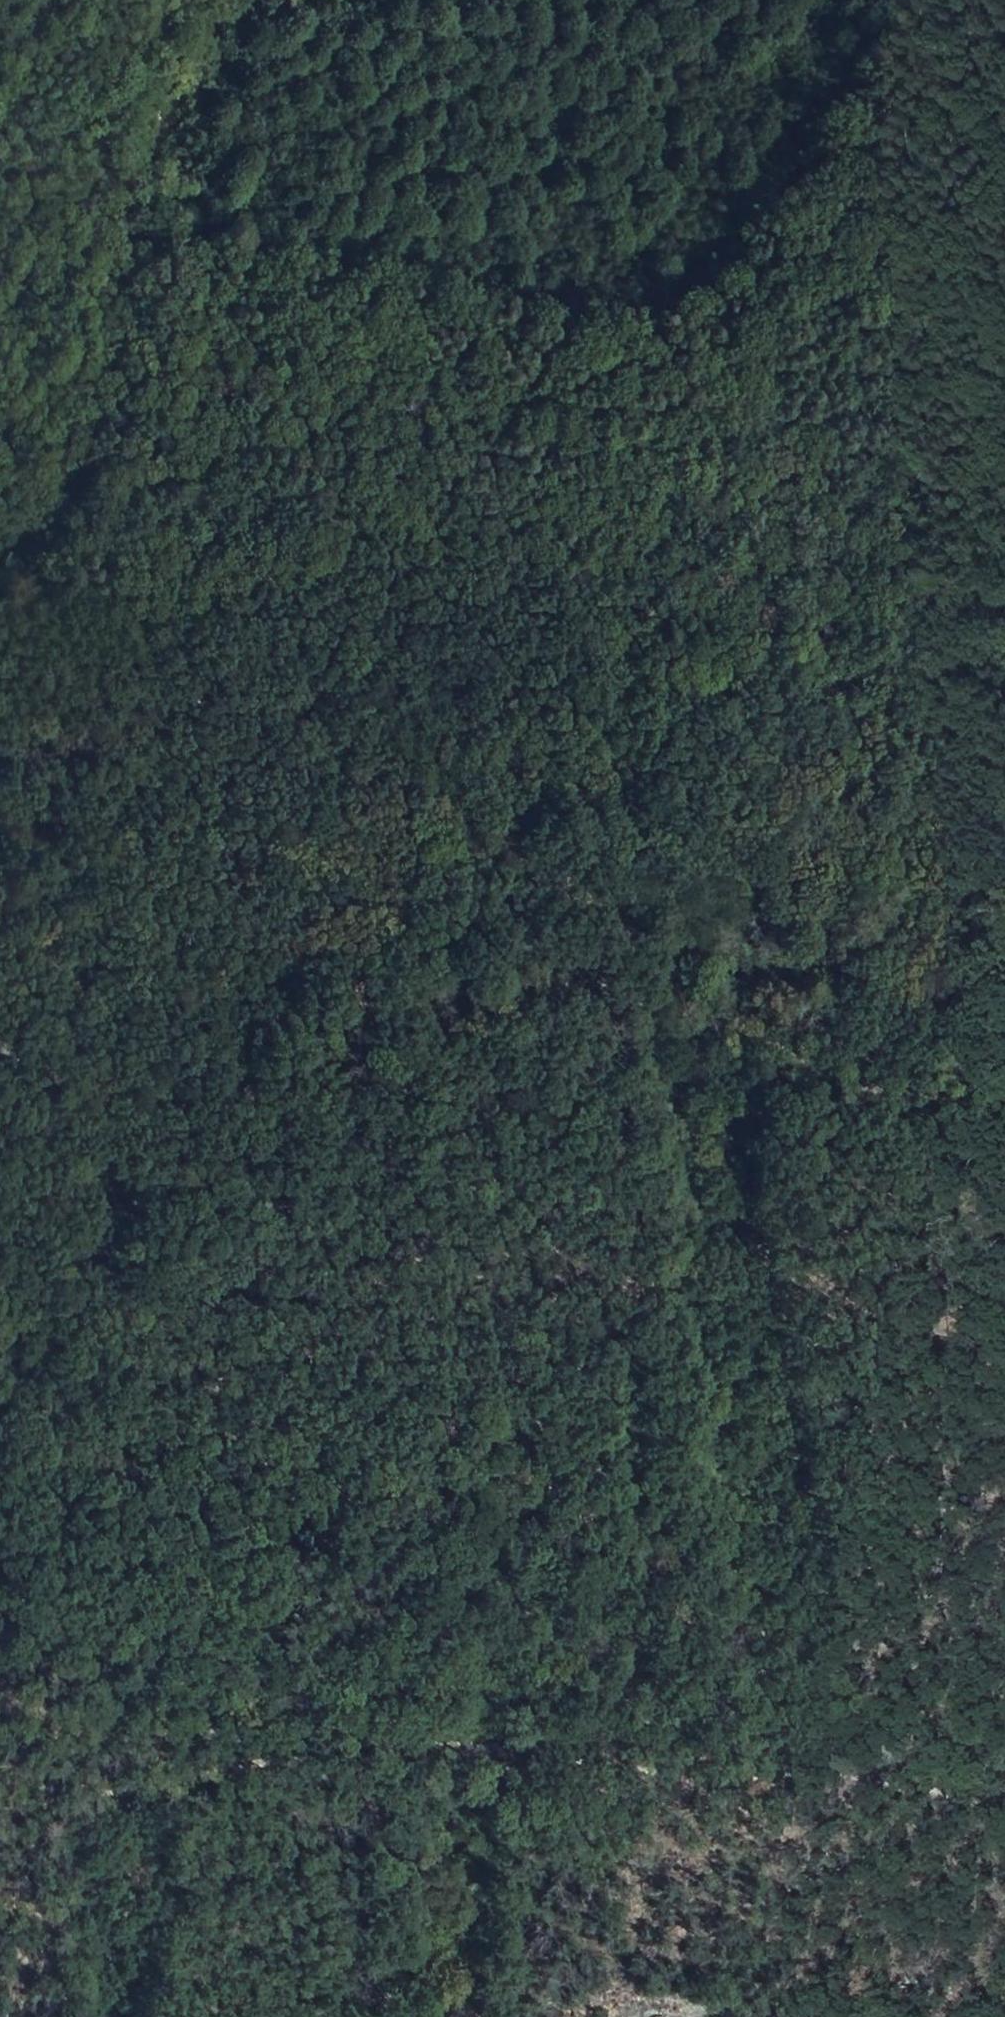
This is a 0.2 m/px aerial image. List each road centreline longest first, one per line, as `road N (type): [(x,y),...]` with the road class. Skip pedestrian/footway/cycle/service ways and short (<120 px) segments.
road 1 (track): [(0,579),(43,517),(96,386),(124,211),(217,33),(247,0)]

